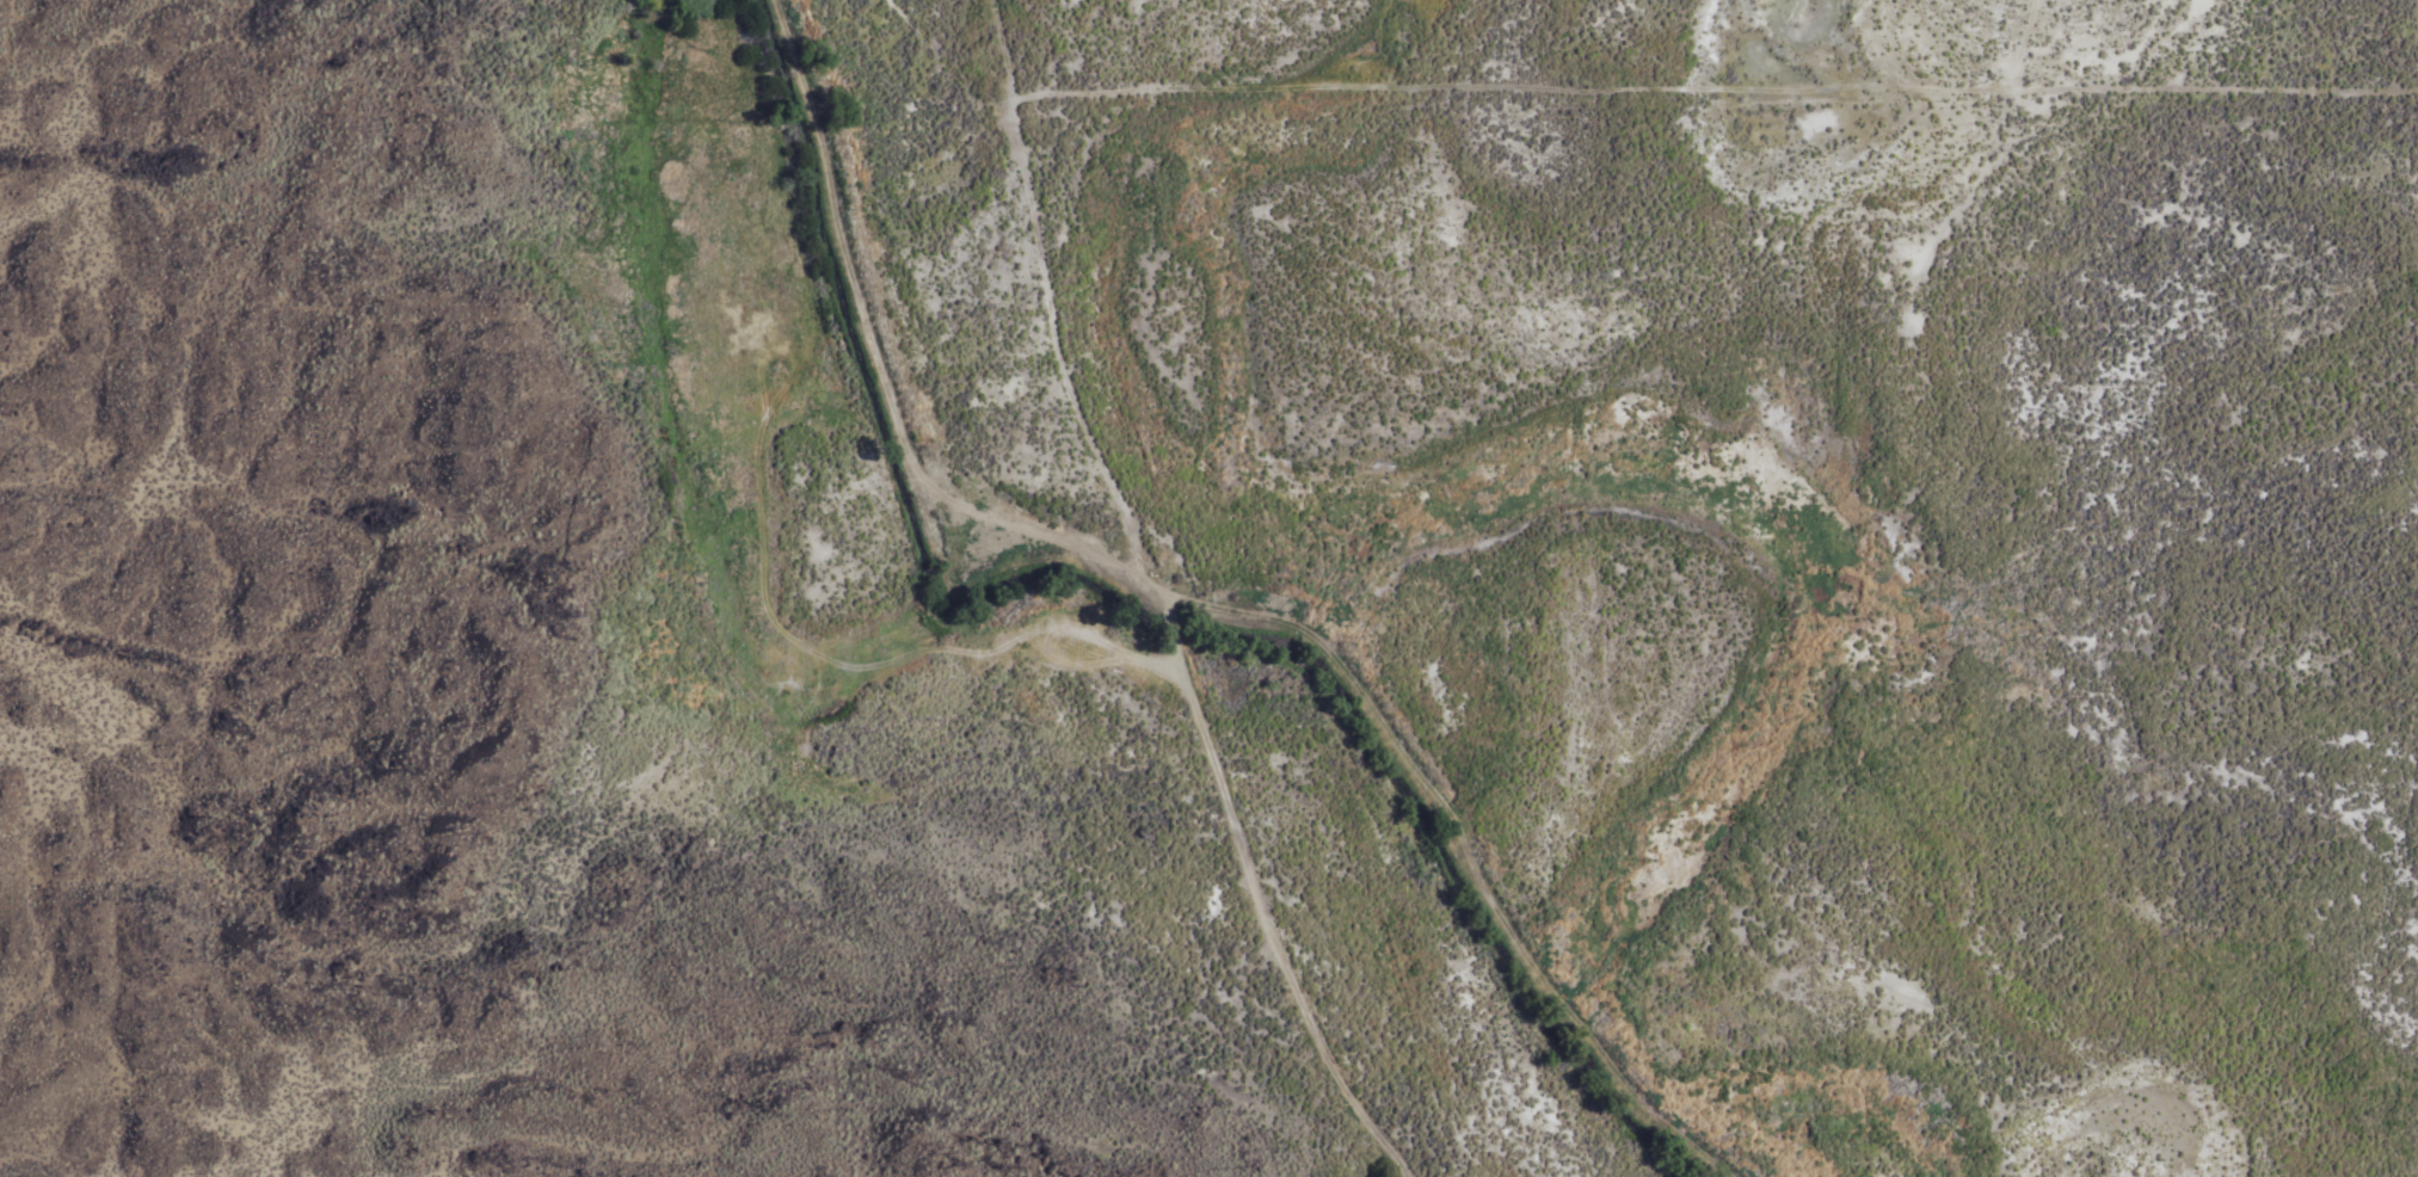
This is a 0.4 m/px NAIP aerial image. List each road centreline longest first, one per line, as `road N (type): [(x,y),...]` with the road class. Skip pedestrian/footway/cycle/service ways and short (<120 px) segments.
road 1 (track): [(1161,587),(923,488),(900,444),(775,0)]
road 2 (track): [(1171,618),(1066,358),(1001,0)]
road 3 (track): [(1402,1176),(1327,1052),(1269,922),(1176,633)]

